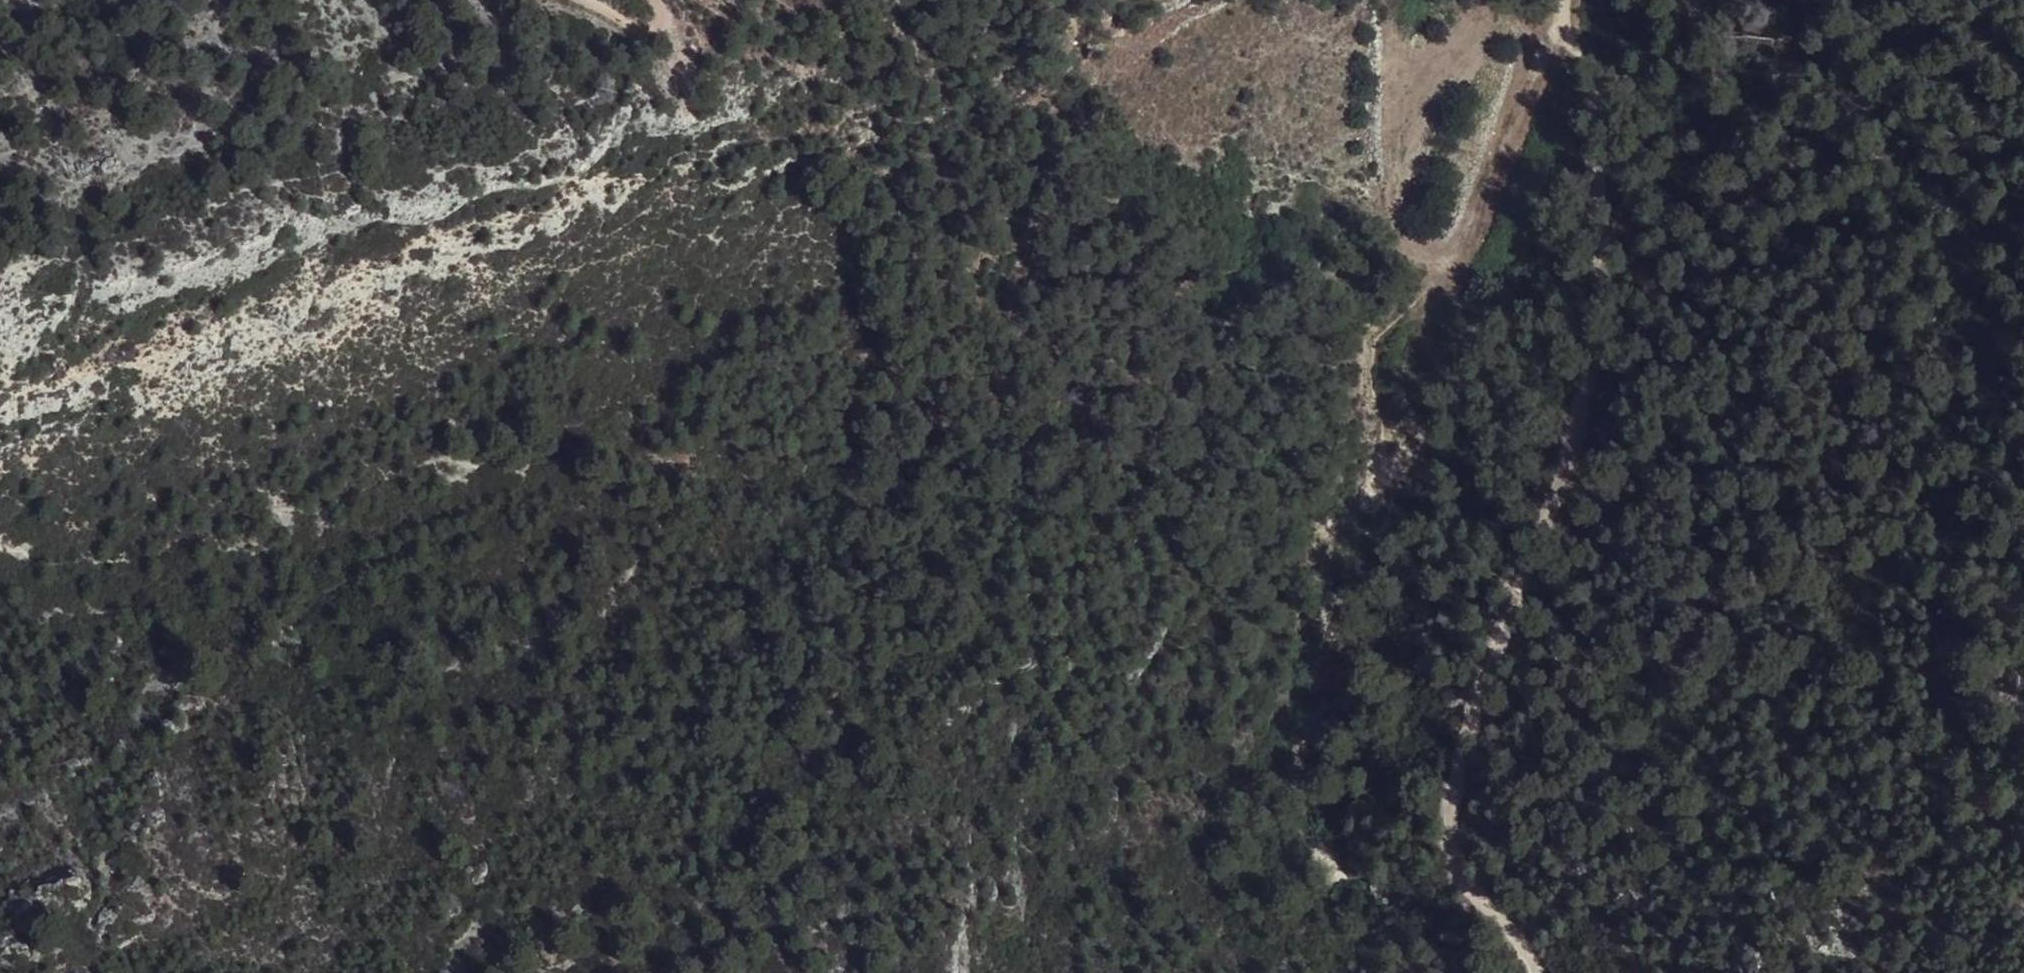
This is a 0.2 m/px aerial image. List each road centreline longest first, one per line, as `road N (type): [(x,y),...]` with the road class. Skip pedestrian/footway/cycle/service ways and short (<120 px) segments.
road 1 (track): [(1563,30),(1585,105),(1597,354),(1542,540),(1451,791),(1452,846),(1470,898),(1527,972)]
road 2 (track): [(1463,248),(1528,91),(1563,30)]
road 3 (track): [(558,0),(676,40),(684,30),(654,0)]

